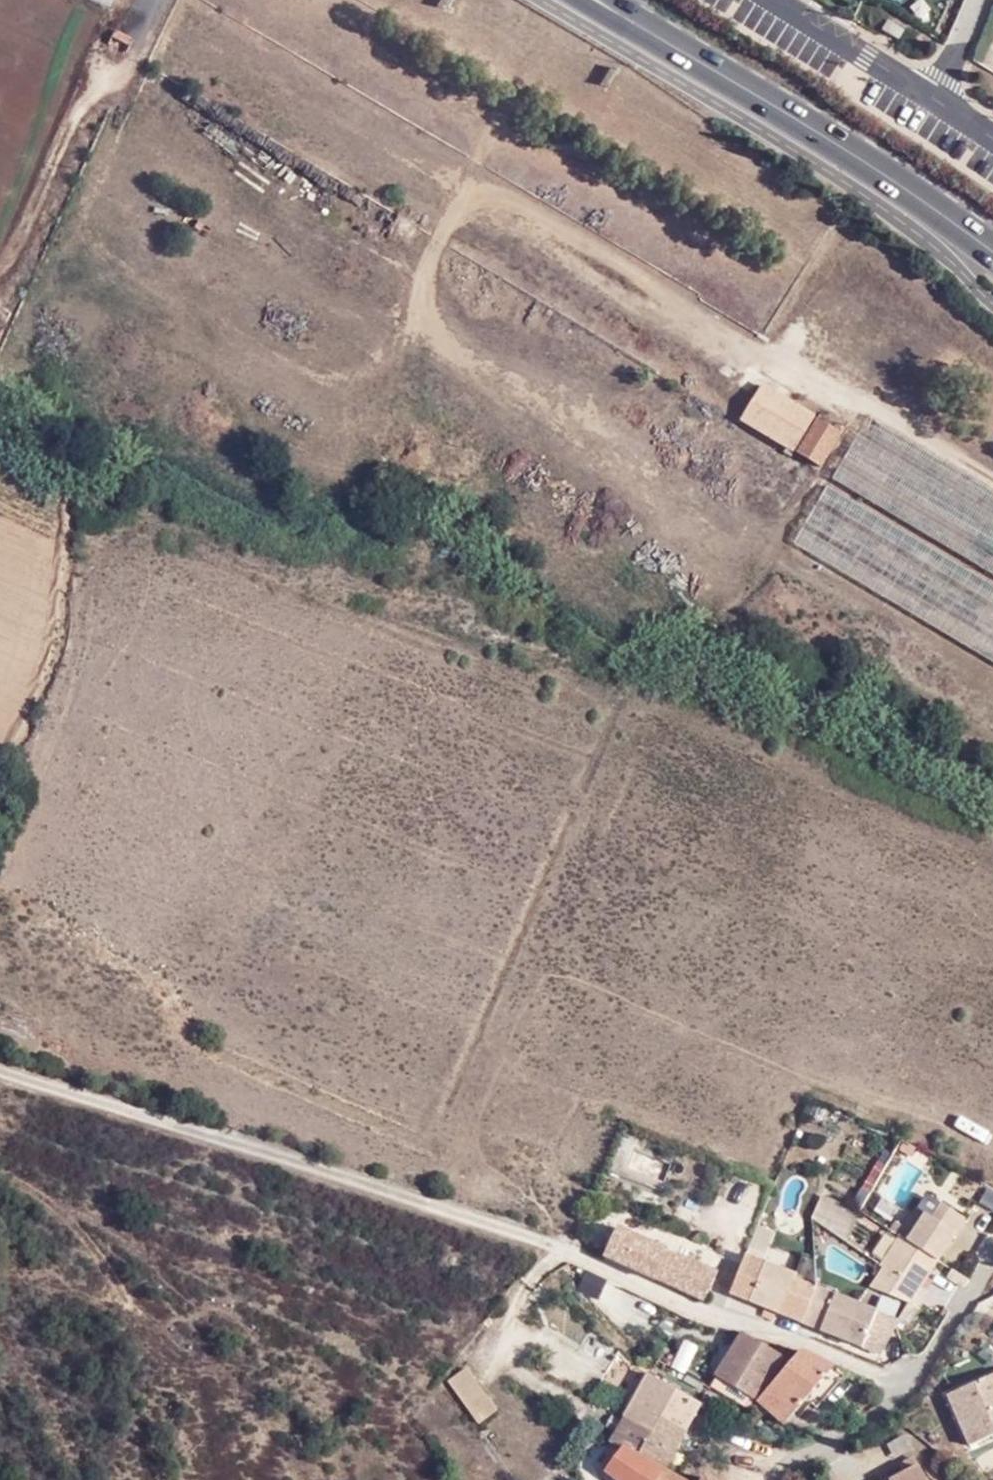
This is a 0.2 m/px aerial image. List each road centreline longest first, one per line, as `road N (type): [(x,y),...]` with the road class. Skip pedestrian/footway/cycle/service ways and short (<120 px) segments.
road 1 (primary): [(640,27),(793,115),(992,249)]
road 2 (unclassified): [(778,0),(931,102)]

